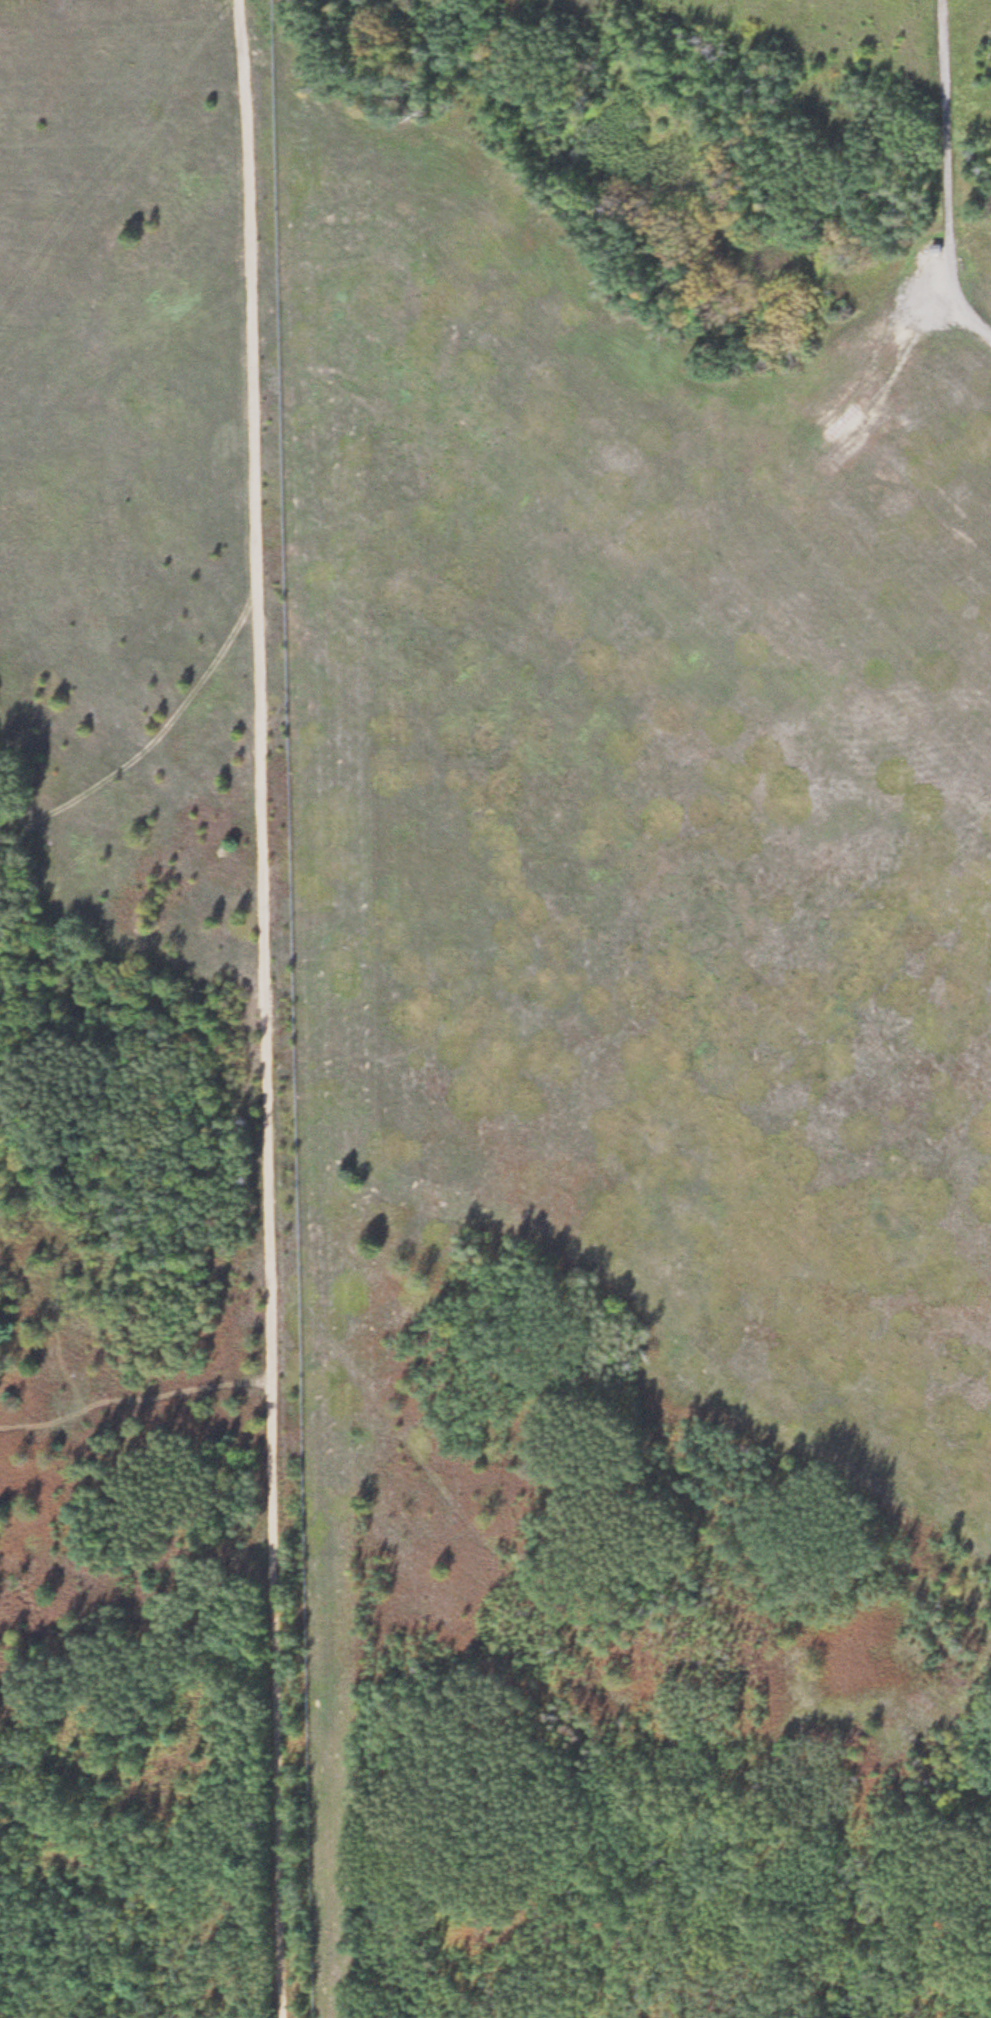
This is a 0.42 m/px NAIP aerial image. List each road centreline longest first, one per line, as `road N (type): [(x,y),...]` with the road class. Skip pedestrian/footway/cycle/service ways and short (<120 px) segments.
road 1 (track): [(281,2017),(259,1008),(264,821),(238,0)]

